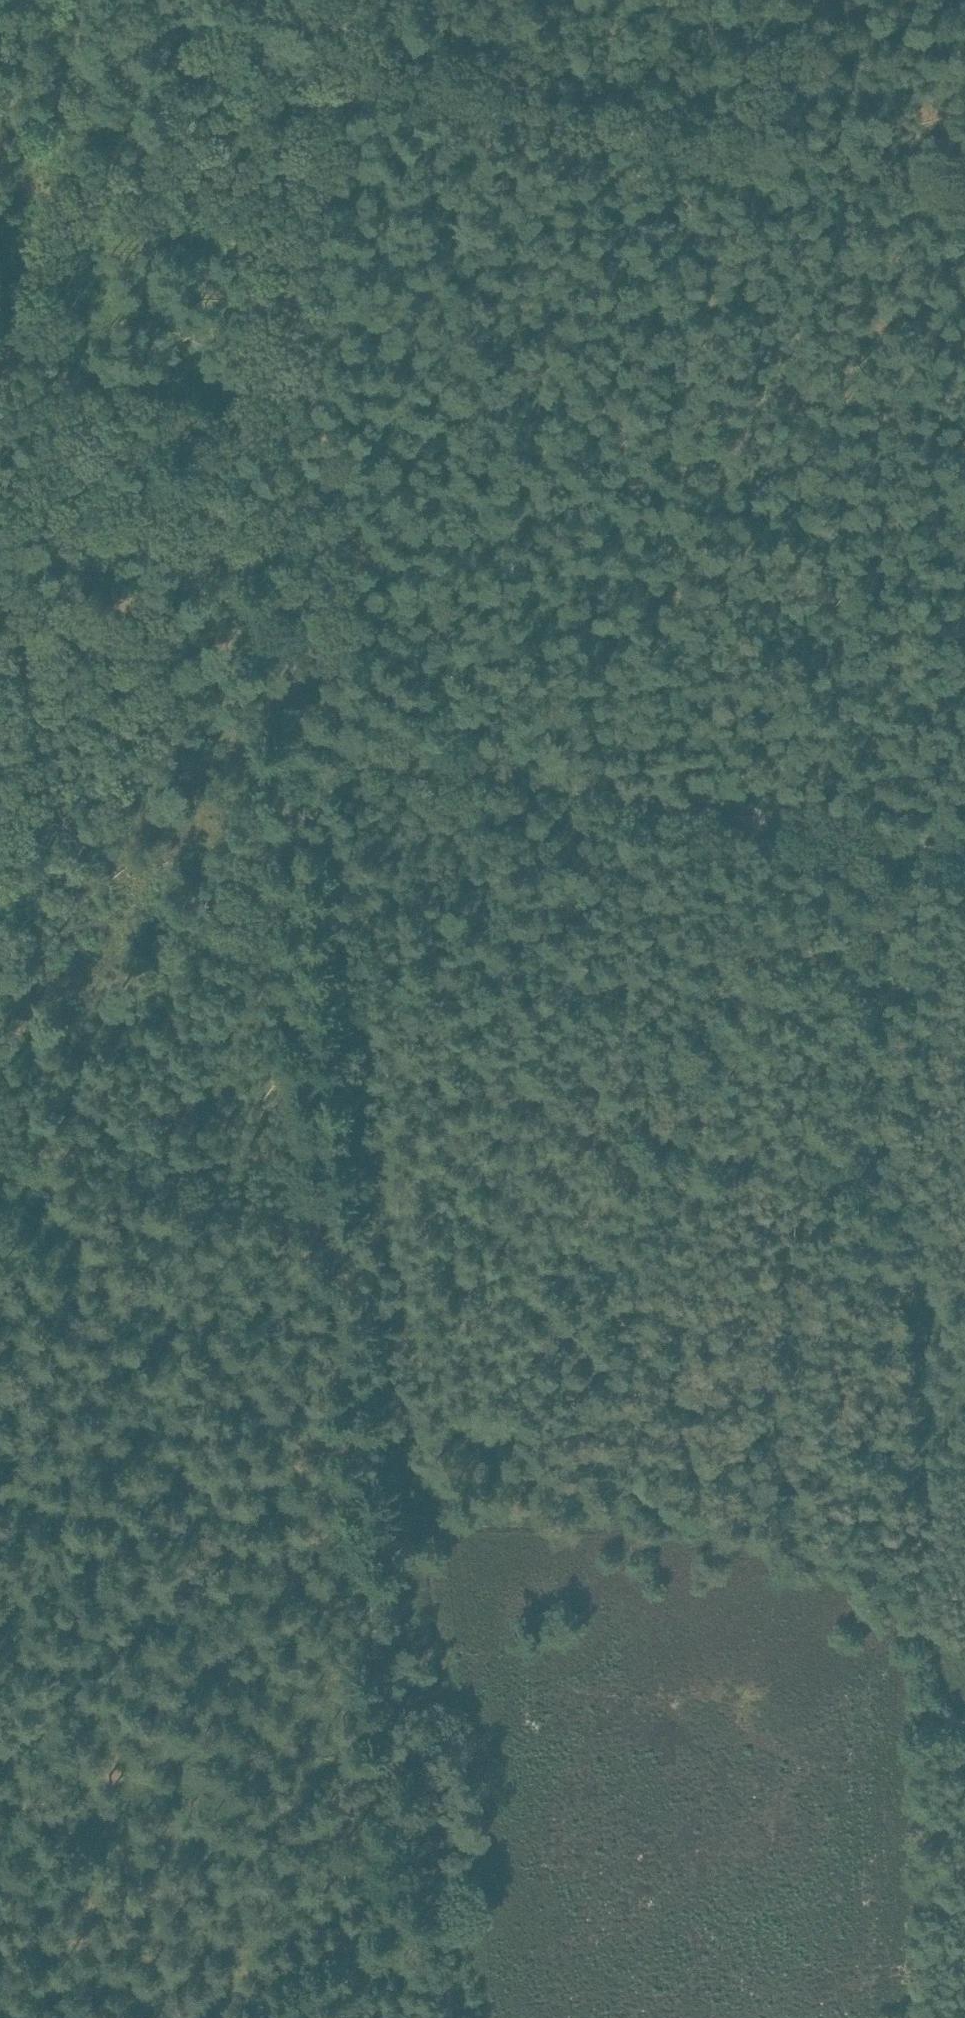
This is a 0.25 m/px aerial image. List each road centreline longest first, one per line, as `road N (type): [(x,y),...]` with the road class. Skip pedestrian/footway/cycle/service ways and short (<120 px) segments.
road 1 (track): [(0,543),(320,575),(328,708),(964,820)]
road 2 (track): [(324,59),(964,175)]

